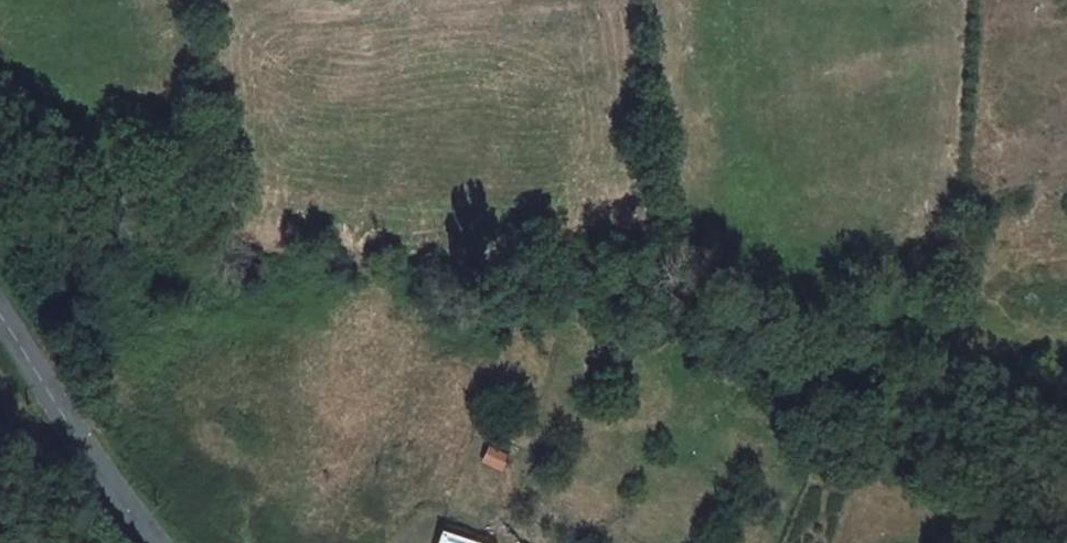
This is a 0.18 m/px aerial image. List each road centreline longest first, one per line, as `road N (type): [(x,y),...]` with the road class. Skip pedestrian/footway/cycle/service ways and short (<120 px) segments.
road 1 (tertiary): [(158,542),(98,476),(0,336)]

